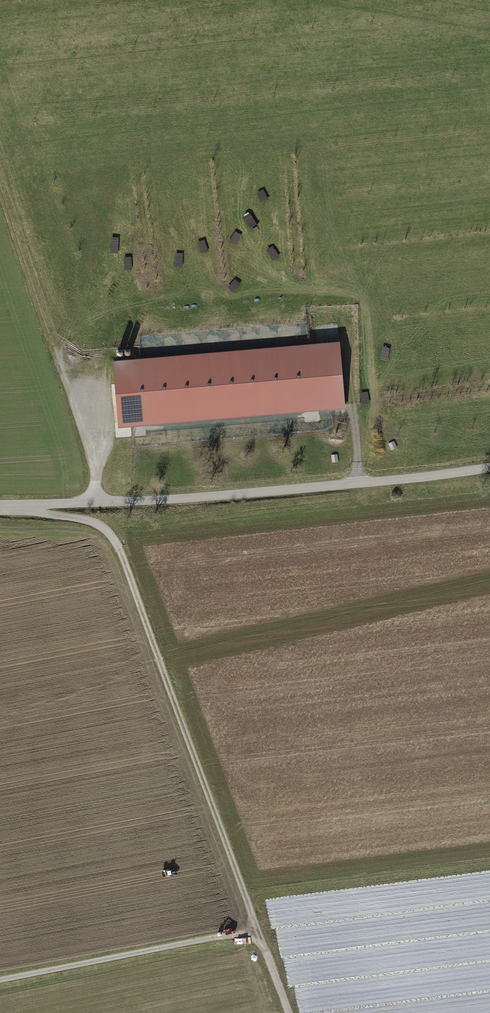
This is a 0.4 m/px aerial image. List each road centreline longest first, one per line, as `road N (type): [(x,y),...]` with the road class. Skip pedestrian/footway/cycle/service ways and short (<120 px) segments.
road 1 (track): [(288,1012),(114,538),(100,525),(5,502)]
road 2 (unclassified): [(489,467),(191,498),(0,502)]
road 3 (track): [(101,501),(0,190)]
road 4 (track): [(0,979),(210,936),(239,933),(263,947)]

